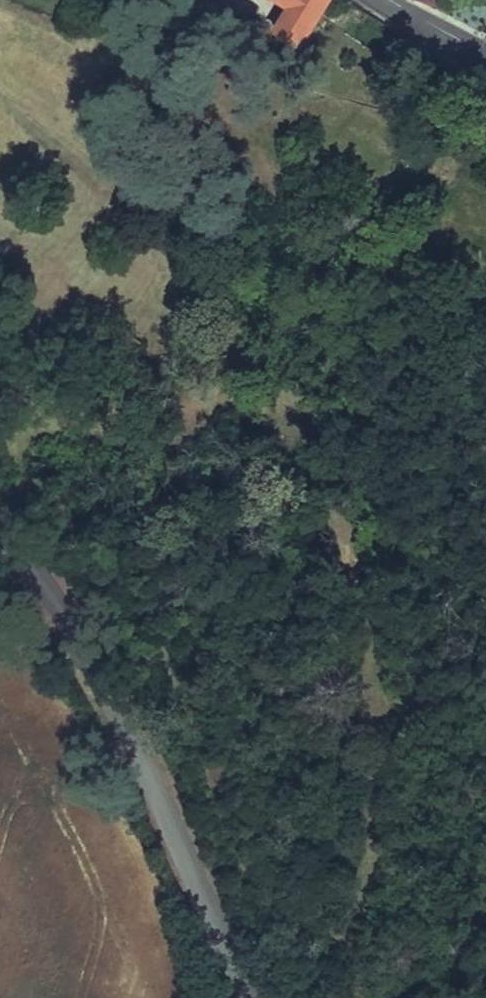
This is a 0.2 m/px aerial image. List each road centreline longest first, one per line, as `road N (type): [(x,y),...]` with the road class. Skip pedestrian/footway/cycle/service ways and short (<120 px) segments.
road 1 (tertiary): [(246,997),(109,697),(0,529)]

